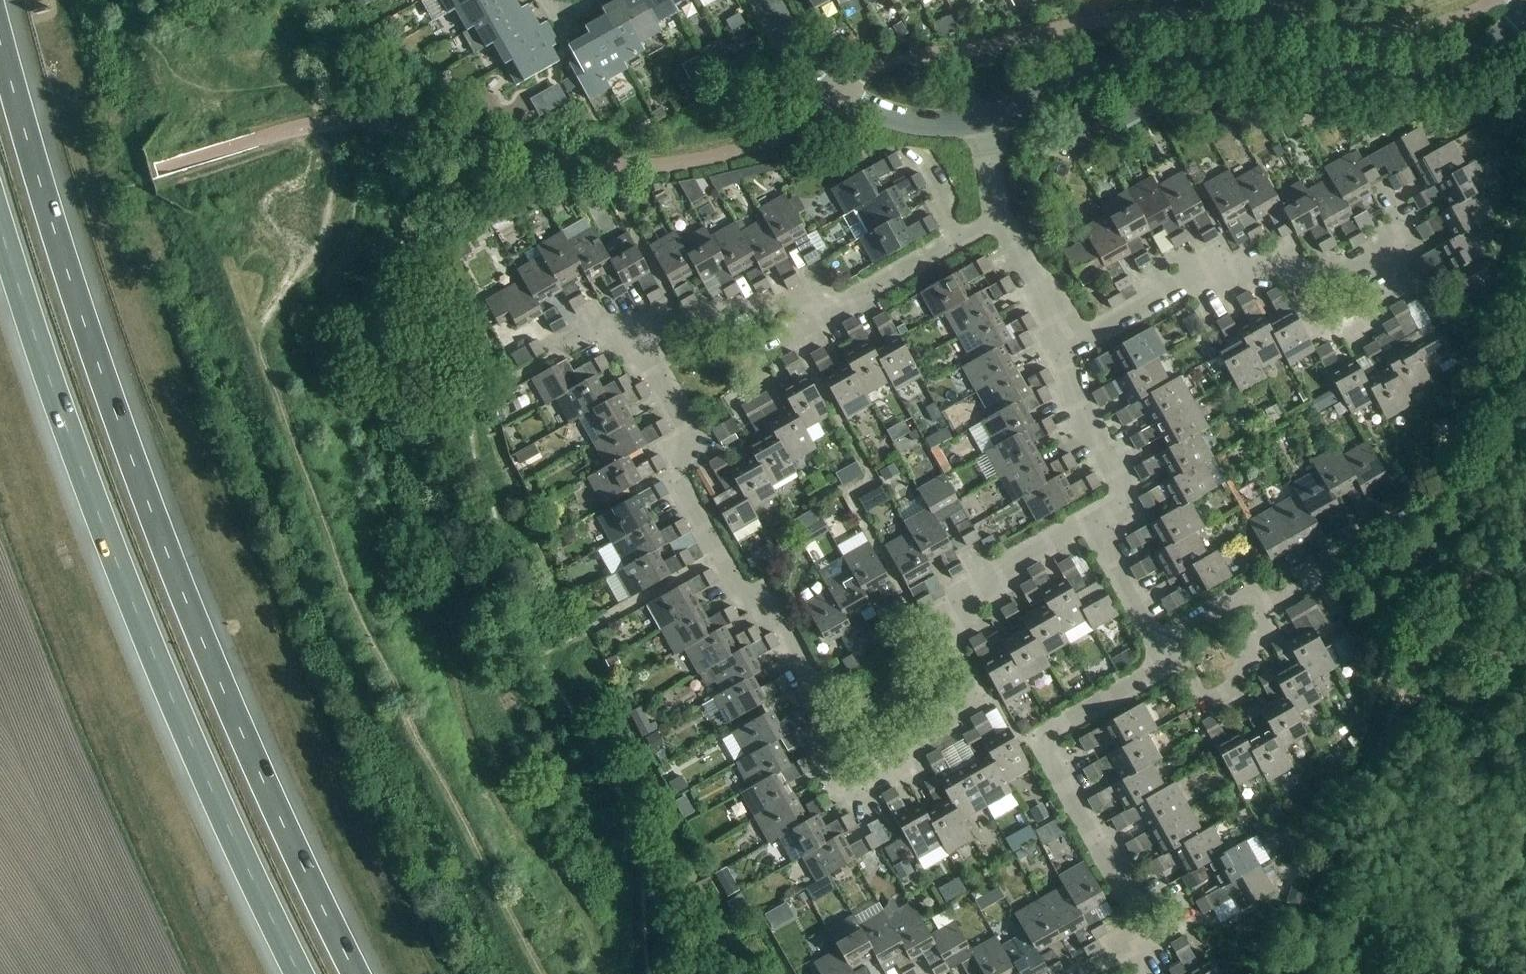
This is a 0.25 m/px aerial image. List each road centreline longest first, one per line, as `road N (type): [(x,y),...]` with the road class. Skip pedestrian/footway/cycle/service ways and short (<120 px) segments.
road 1 (motorway): [(357,973),(234,717),(171,561),(56,233),(0,40)]
road 2 (residential): [(689,435),(676,480),(741,593),(772,614),(819,709),(825,754),(849,786),(873,779),(957,711),(968,685),(945,635),(956,614),(975,593),(1096,520)]
road 3 (motorway): [(0,226),(122,579),(299,973)]
road 4 (tertiary): [(1525,22),(1476,64),(1409,85),(1154,64),(1087,79),(978,125)]
road 5 (unclassified): [(1171,664),(1044,738),(1148,939)]
road 6 (tertiary): [(978,125),(918,124),(848,100),(814,67),(770,0)]
road 7 (residential): [(1285,276),(1387,254),(1410,290),(1319,340)]
road 8 (residential): [(1072,349),(1205,275),(1285,276)]
road 9 (unclassified): [(1072,349),(1067,383),(1120,479),(1122,503),(1096,520)]
road 10 (residential): [(819,308),(817,329),(764,361),(727,410),(689,435)]
road 11 (residential): [(819,308),(640,332)]
road 12 (residential): [(1261,611),(1264,634),(1207,705),(1186,670),(1171,664)]
road 13 (residential): [(1261,611),(1403,525)]
road 14 (residential): [(958,241),(847,305),(819,308)]
road 15 (unclassified): [(1001,222),(1072,349)]
road 16 (unclassified): [(1096,520),(1158,640)]
road 17 (residential): [(1158,640),(1245,594),(1261,611)]

